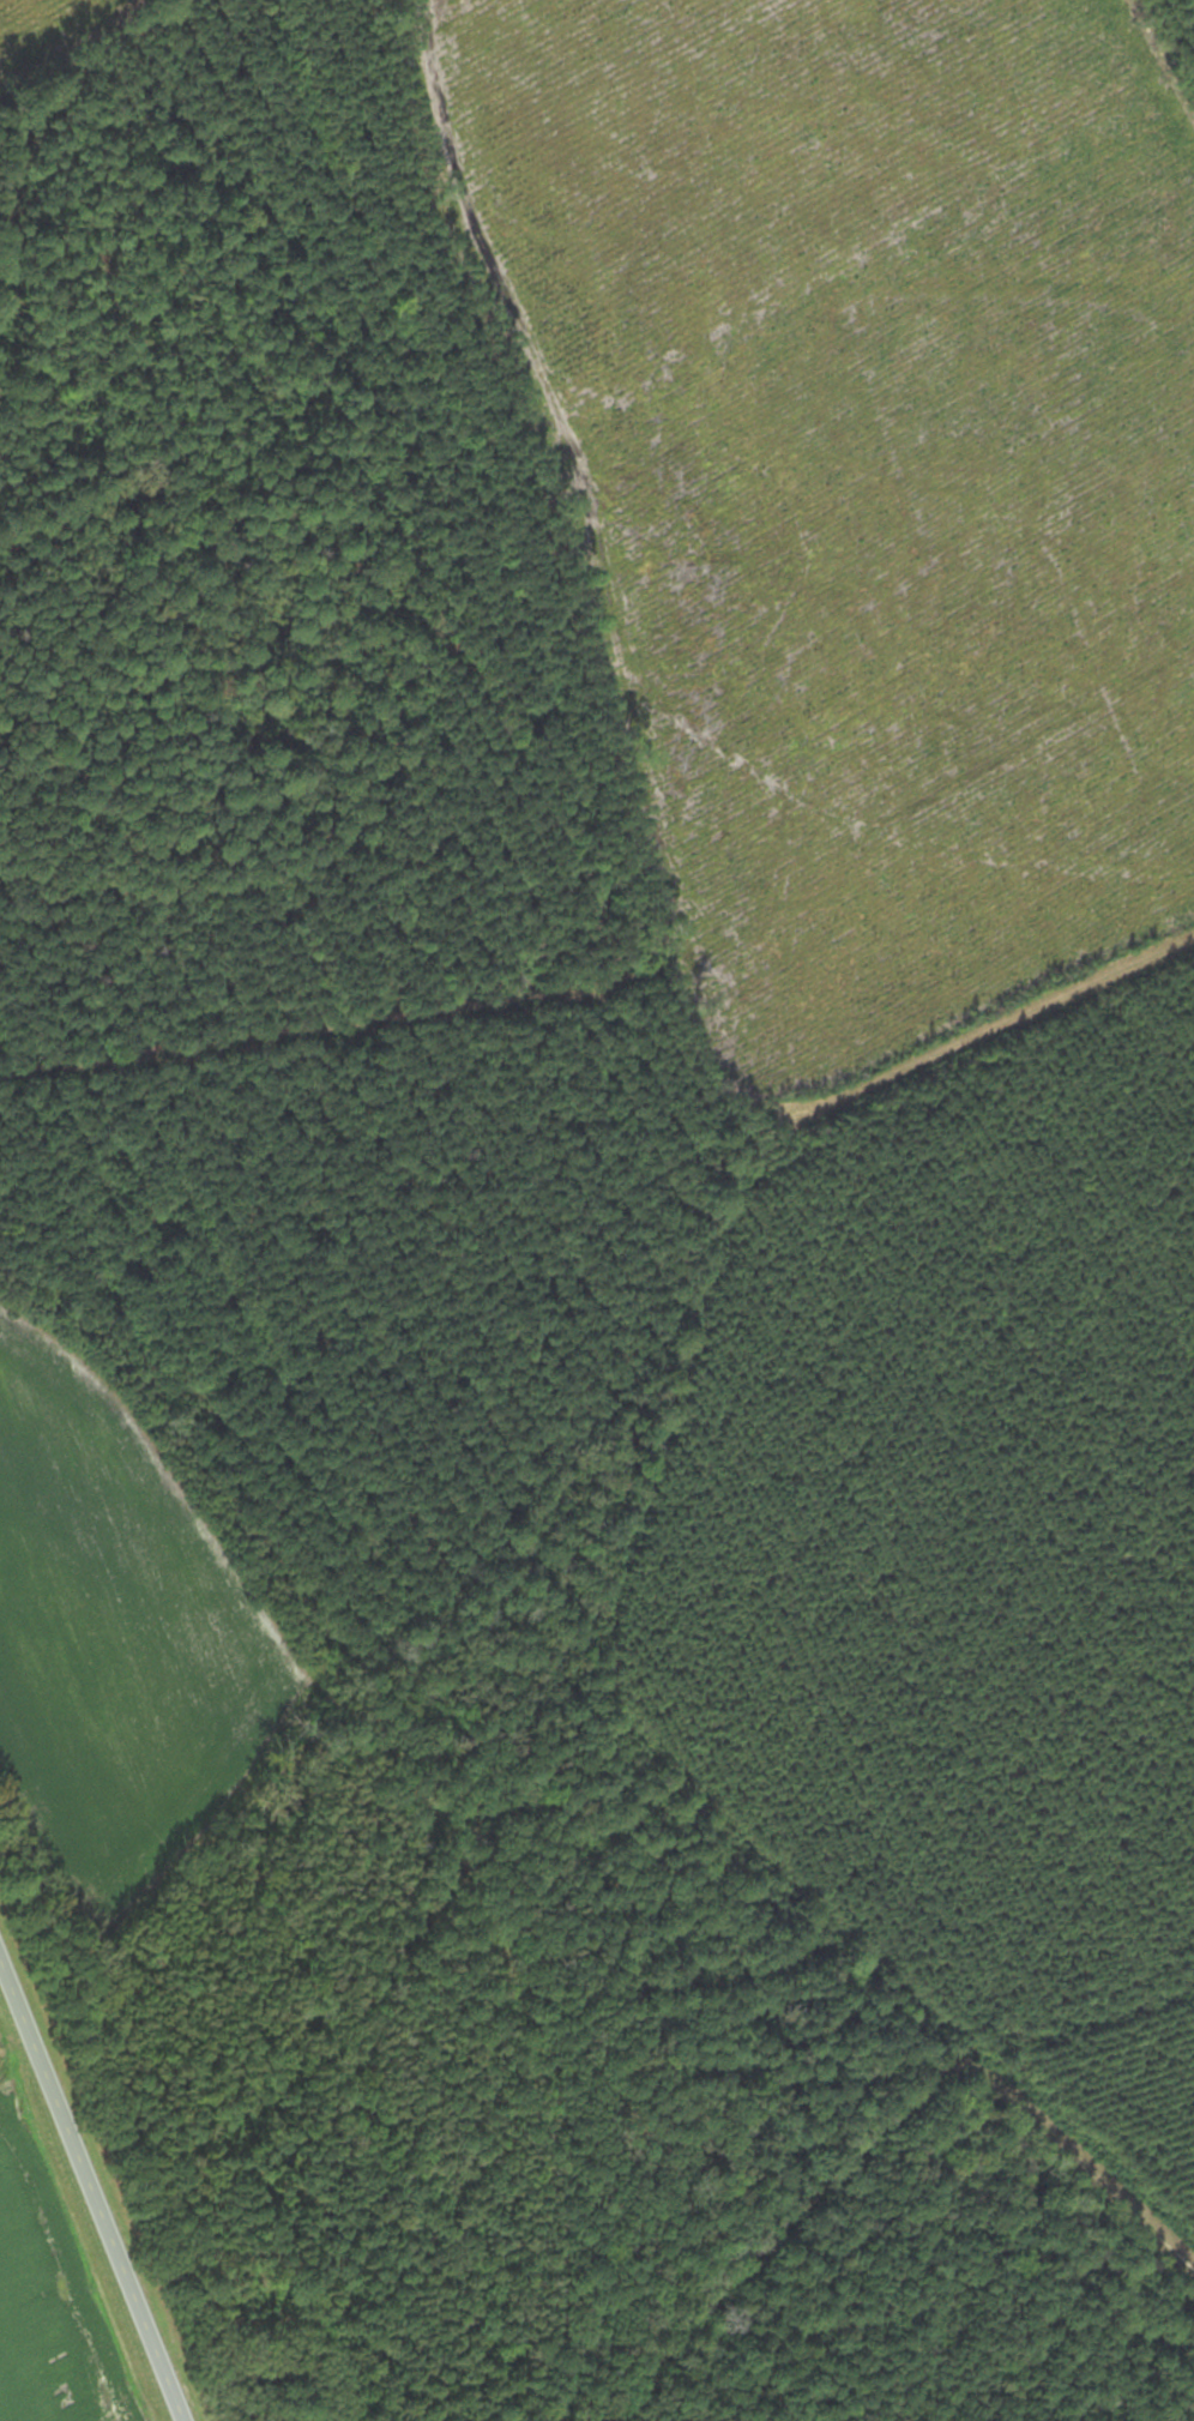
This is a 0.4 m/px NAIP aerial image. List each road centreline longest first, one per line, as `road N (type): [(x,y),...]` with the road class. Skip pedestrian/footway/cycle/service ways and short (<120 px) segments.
road 1 (primary): [(208,2420),(0,1919)]

